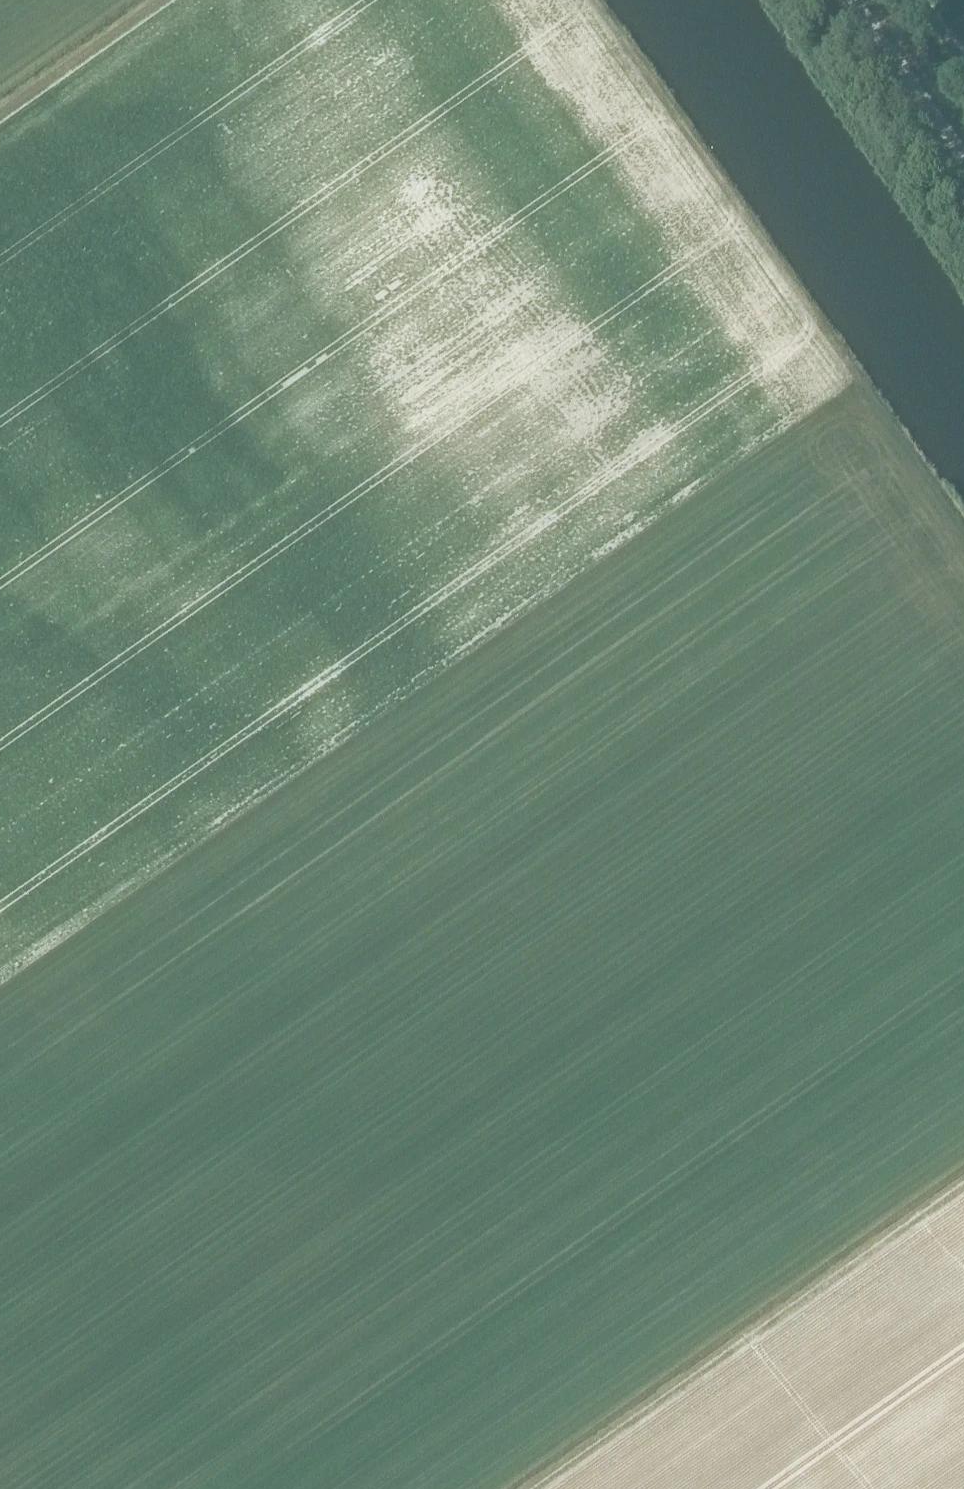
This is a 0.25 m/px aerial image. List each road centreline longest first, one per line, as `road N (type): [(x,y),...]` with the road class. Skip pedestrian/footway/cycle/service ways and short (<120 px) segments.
road 1 (unclassified): [(963,159),(853,0)]

